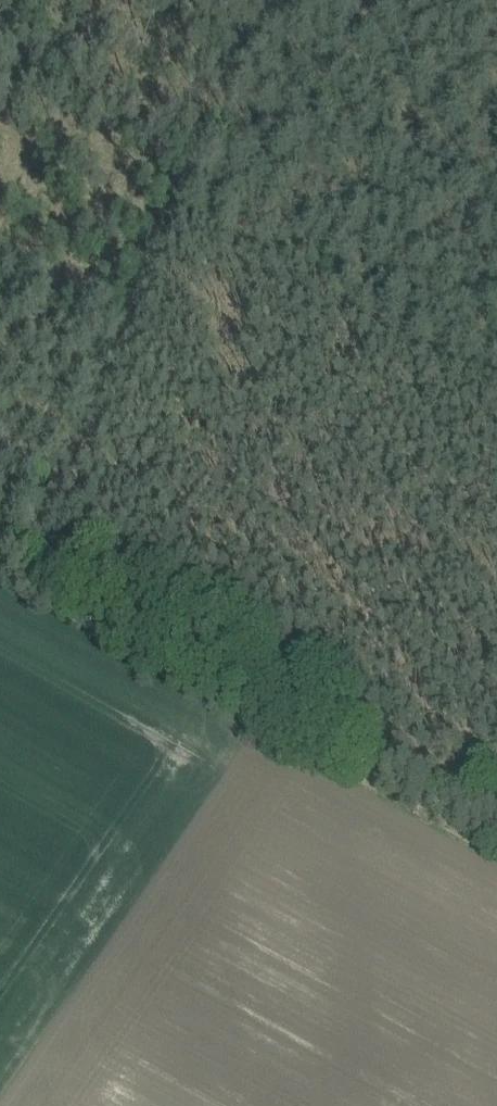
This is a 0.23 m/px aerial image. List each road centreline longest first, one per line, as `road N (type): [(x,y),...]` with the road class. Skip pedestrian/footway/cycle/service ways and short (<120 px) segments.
road 1 (track): [(496,806),(0,529)]

